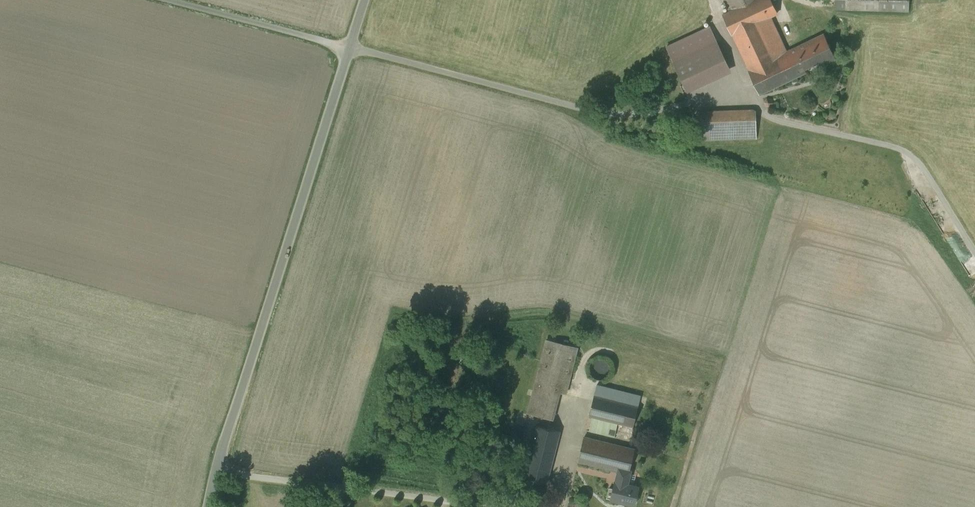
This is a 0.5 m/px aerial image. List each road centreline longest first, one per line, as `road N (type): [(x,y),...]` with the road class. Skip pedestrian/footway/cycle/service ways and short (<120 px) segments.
road 1 (unclassified): [(350,47),(216,474)]
road 2 (unclassified): [(469,506),(216,474)]
road 3 (unclassified): [(169,0),(350,47)]

